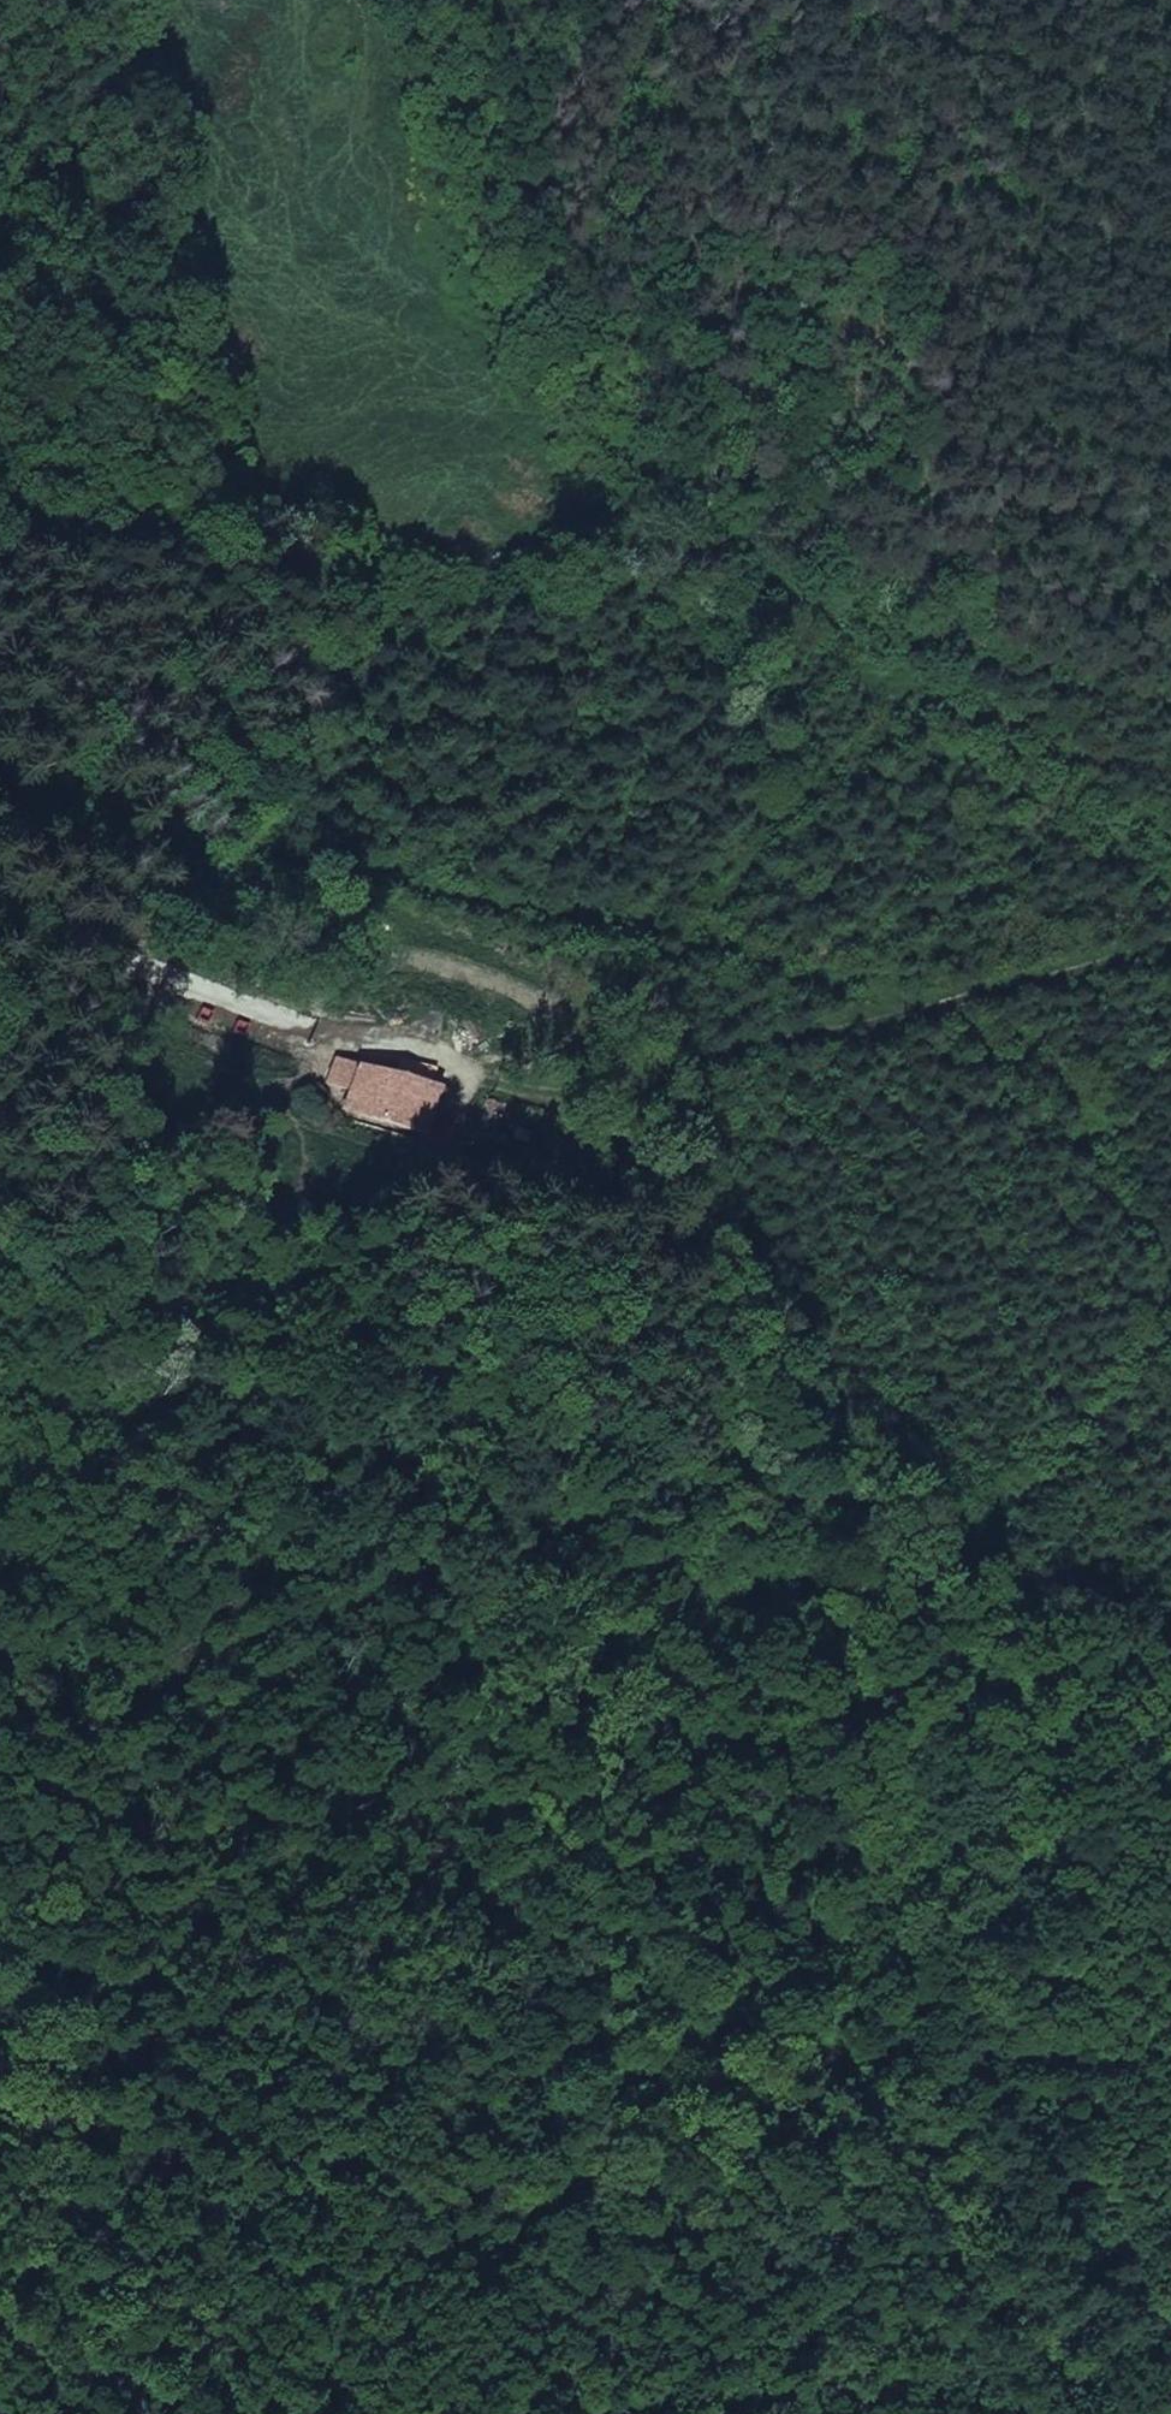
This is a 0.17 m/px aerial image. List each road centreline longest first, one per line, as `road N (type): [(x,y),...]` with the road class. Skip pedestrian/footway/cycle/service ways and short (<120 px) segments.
road 1 (track): [(1170,932),(632,1085),(527,1094),(292,1026),(0,908)]

